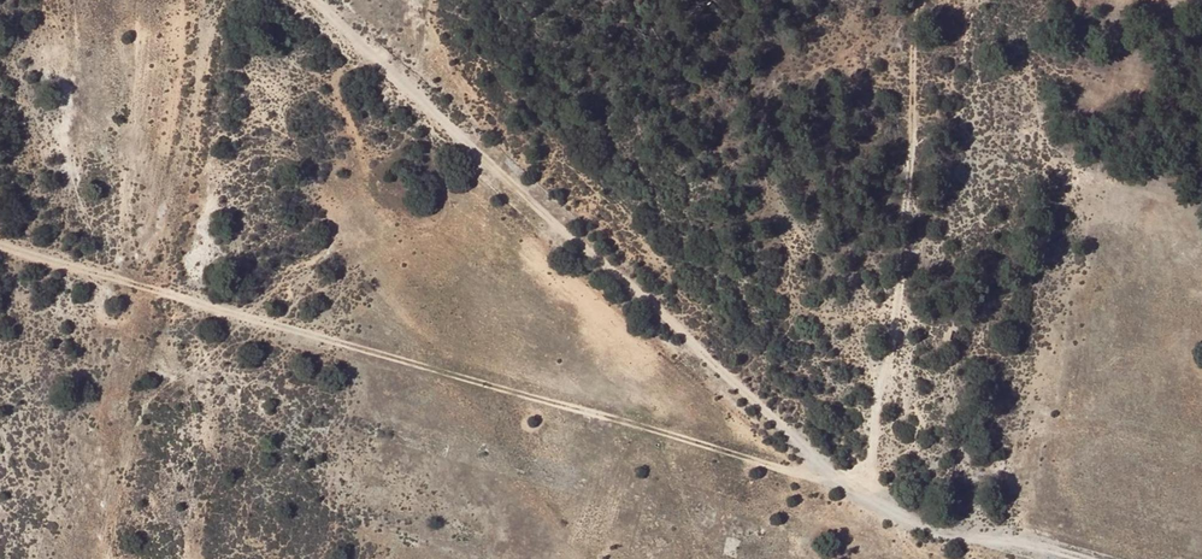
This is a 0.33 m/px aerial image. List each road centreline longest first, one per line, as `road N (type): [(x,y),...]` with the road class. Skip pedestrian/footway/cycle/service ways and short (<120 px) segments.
road 1 (track): [(0,245),(847,486),(894,515),(1063,558)]
road 2 (track): [(847,486),(313,0)]
road 3 (track): [(865,500),(900,285),(918,0)]

